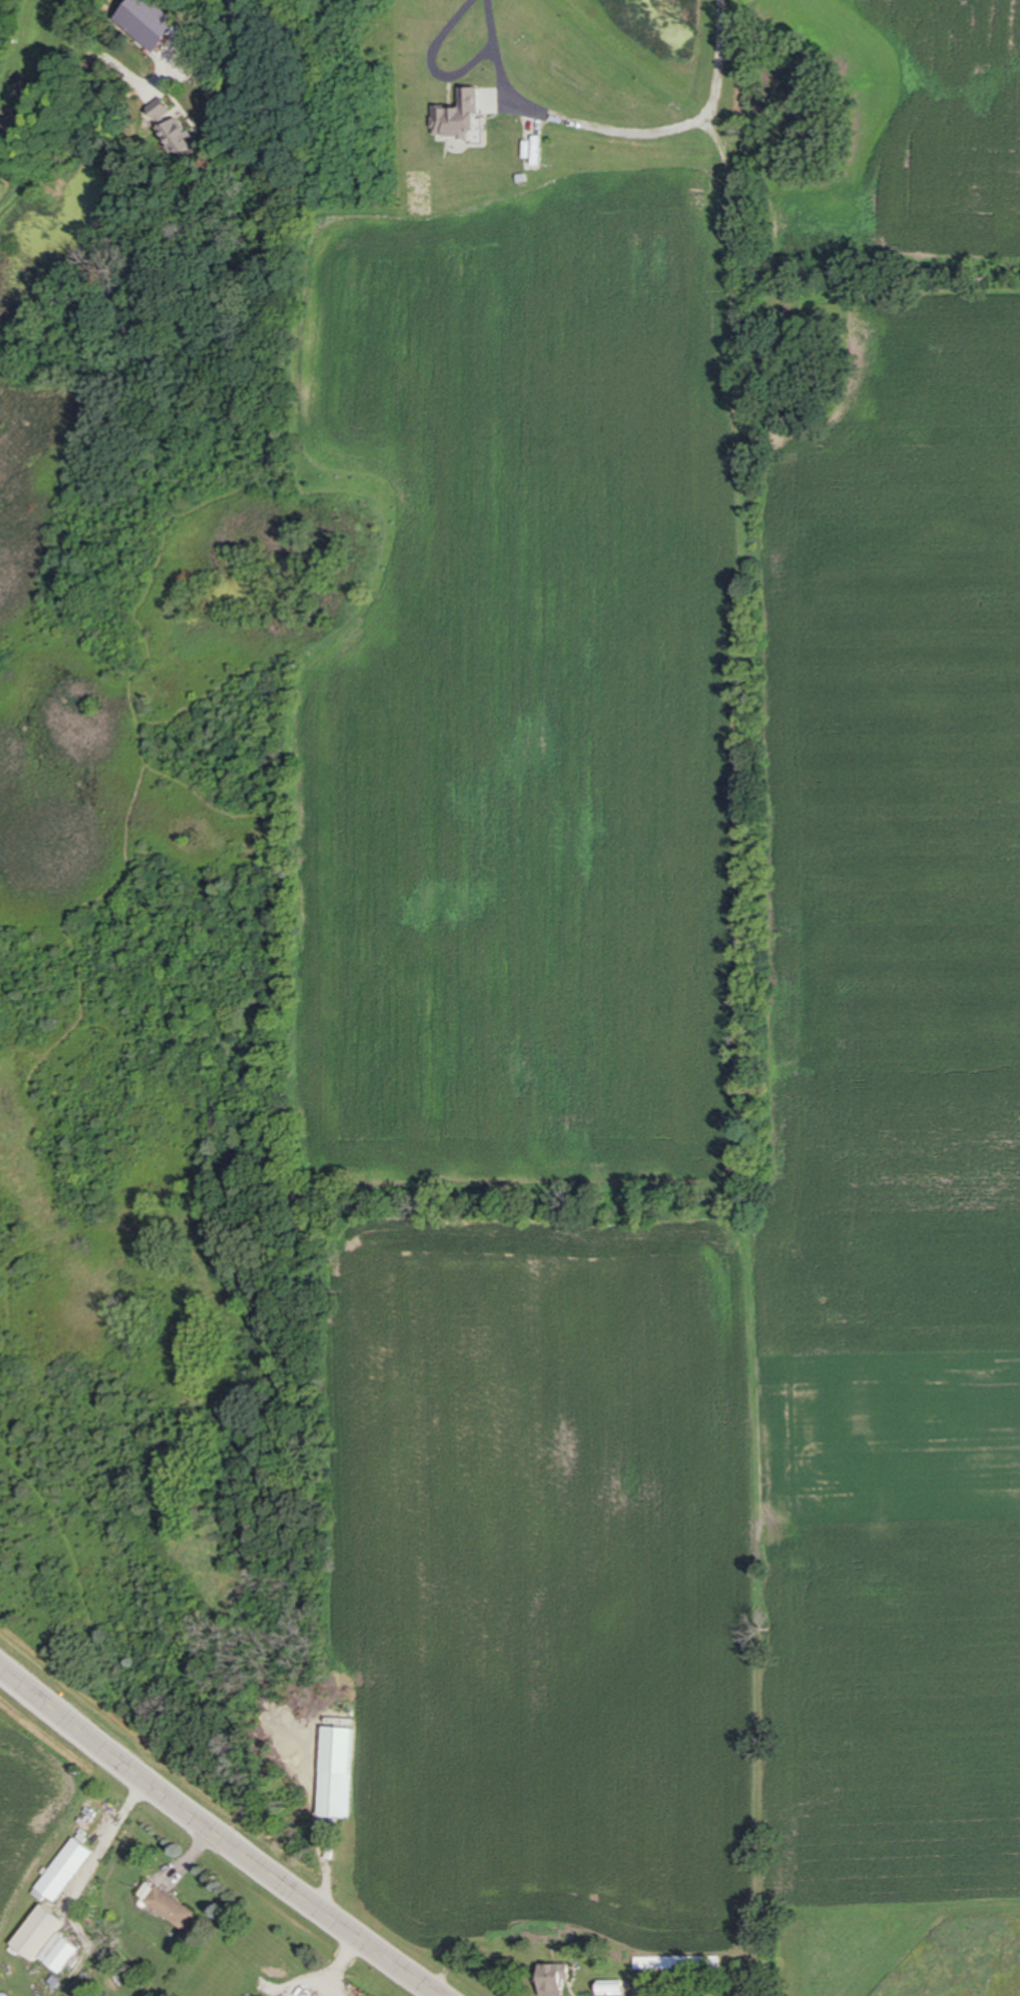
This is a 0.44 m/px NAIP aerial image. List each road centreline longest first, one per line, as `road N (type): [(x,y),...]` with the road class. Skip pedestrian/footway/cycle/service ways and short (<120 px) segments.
road 1 (secondary): [(0,1667),(438,1995)]

